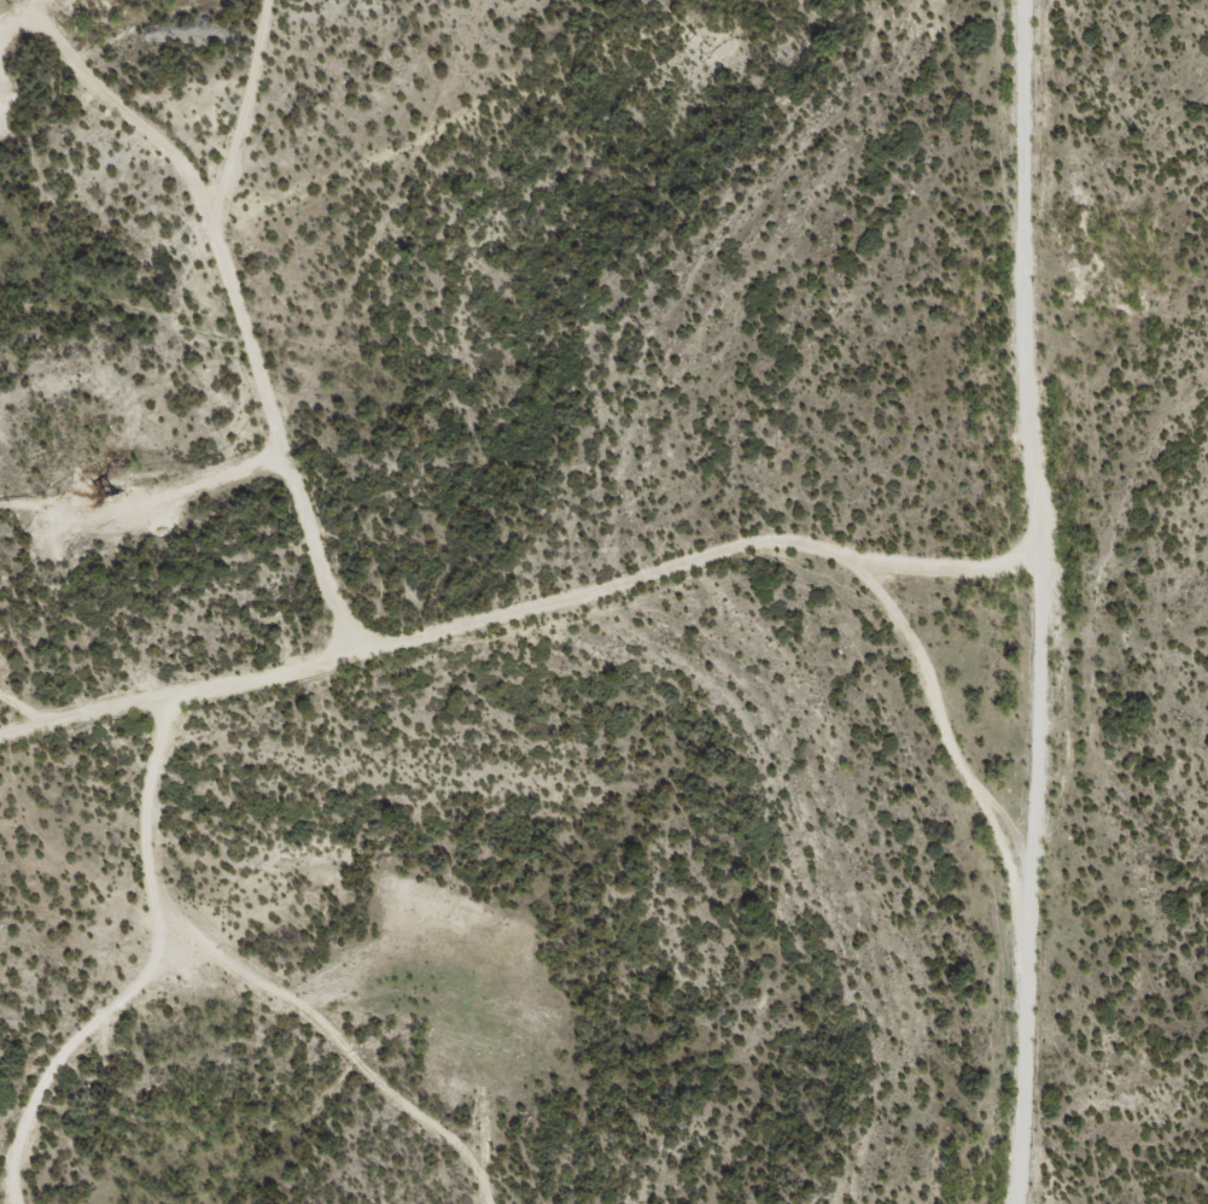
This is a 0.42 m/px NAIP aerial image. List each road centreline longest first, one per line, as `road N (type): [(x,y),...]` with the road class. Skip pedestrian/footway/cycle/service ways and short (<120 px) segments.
road 1 (residential): [(0,758),(151,740),(442,649),(811,581),(885,625),(993,843),(1047,863)]
road 2 (residential): [(1026,1203),(1029,1057),(1060,953),(1047,863),(1072,819),(1073,71),(1062,0)]
road 3 (residential): [(0,8),(97,47),(267,192),(690,25)]
road 4 (residential): [(280,0),(261,40),(267,192),(345,344),(442,649)]
road 5 (residential): [(151,740),(163,867),(229,929),(430,1007),(485,1203)]

